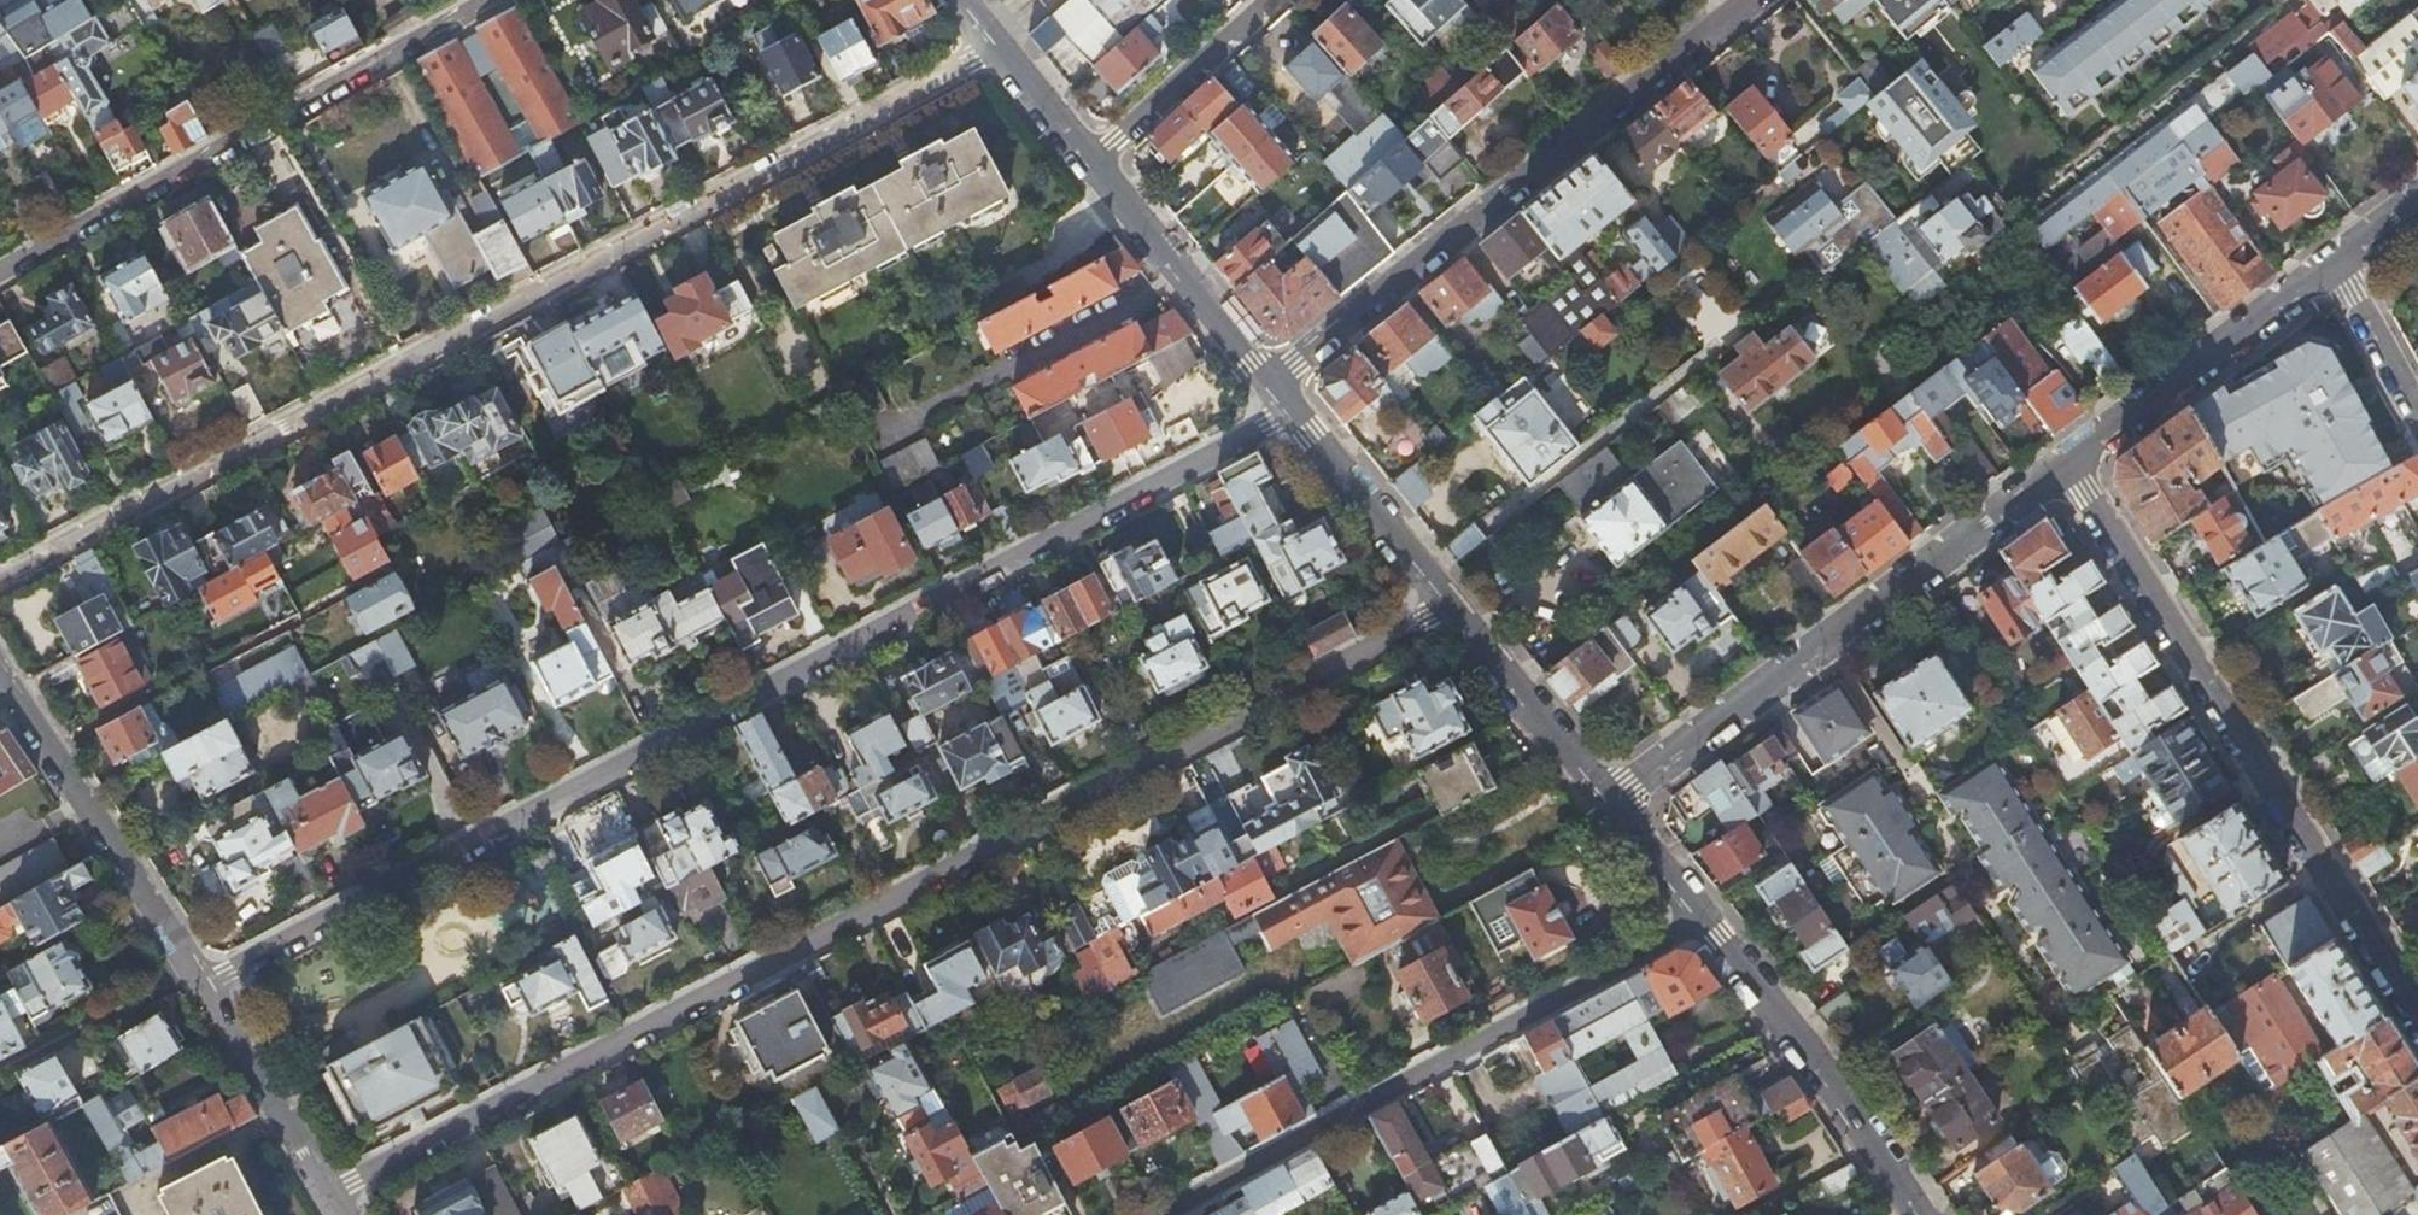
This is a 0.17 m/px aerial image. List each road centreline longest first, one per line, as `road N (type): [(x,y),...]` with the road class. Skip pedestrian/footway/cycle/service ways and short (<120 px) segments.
road 1 (residential): [(324,1191),(1461,624)]
road 2 (residential): [(1290,410),(204,989)]
road 3 (residential): [(0,576),(999,47)]
road 4 (residential): [(2064,465),(2417,1021)]
road 5 (residential): [(1269,386),(1755,0)]
road 6 (residential): [(1160,1214),(1702,922)]
road 7 (residential): [(2064,465),(1605,801)]
road 8 (residential): [(492,0),(0,272)]
road 9 (residential): [(0,673),(204,989)]
road 10 (residential): [(1921,1214),(1702,922)]
road 11 (residential): [(2334,259),(2064,465)]
road 12 (residential): [(1269,386),(1091,158)]
road 13 (residential): [(1461,624),(1290,410)]
road 14 (residential): [(1091,158),(1267,0)]
road 15 (residential): [(204,989),(324,1191)]
road 16 (residential): [(1605,801),(1461,624)]
road 17 (residential): [(2417,409),(2334,259)]
road 18 (residential): [(1702,922),(1605,801)]
road 19 (residential): [(1091,158),(999,47)]

